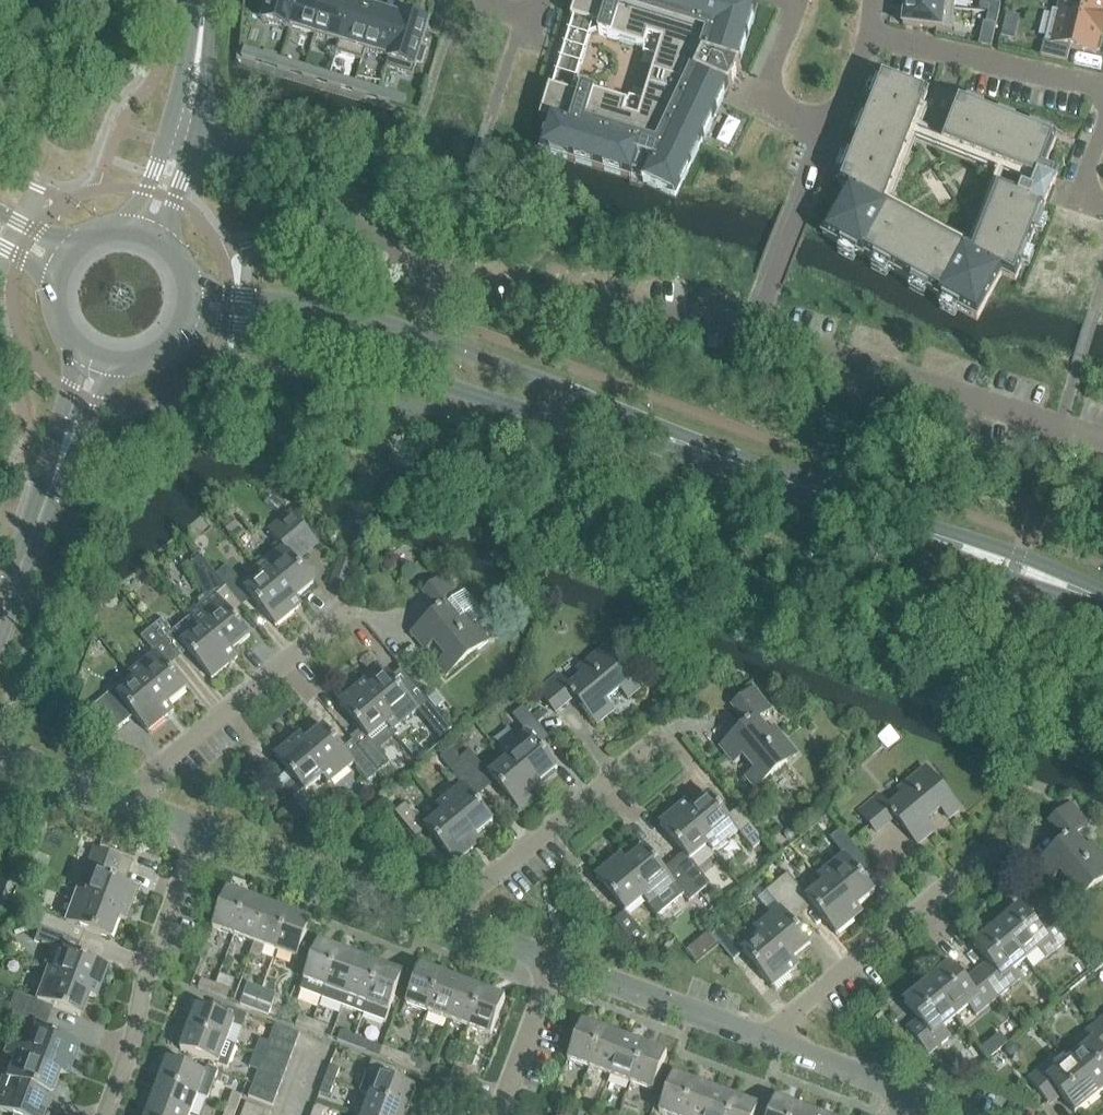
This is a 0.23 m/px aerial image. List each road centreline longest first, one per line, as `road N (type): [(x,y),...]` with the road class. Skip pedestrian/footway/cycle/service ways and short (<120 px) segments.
road 1 (residential): [(181,136),(266,164),(379,251),(440,283),(756,329)]
road 2 (tertiary): [(741,469),(540,380),(373,320),(183,281)]
road 3 (tertiary): [(176,332),(208,324),(256,327),(741,469)]
road 4 (tertiary): [(1102,605),(741,469)]
road 5 (residential): [(756,329),(1102,440)]
road 6 (residential): [(754,1043),(985,850)]
road 7 (residential): [(105,1114),(140,970),(188,837)]
road 8 (residential): [(121,805),(336,618)]
road 9 (tertiary): [(0,619),(101,358)]
road 10 (residential): [(445,928),(648,741)]
road 11 (residential): [(445,928),(188,837)]
road 12 (residential): [(869,35),(1102,93)]
road 13 (residential): [(754,1043),(556,970)]
road 14 (residential): [(830,132),(756,329)]
road 15 (residential): [(830,132),(756,96),(796,0)]
road 16 (residential): [(903,1097),(754,1043)]
road 17 (residential): [(502,1114),(556,970)]
road 18 (tertiary): [(181,136),(206,0)]
road 19 (residential): [(121,805),(0,760)]

